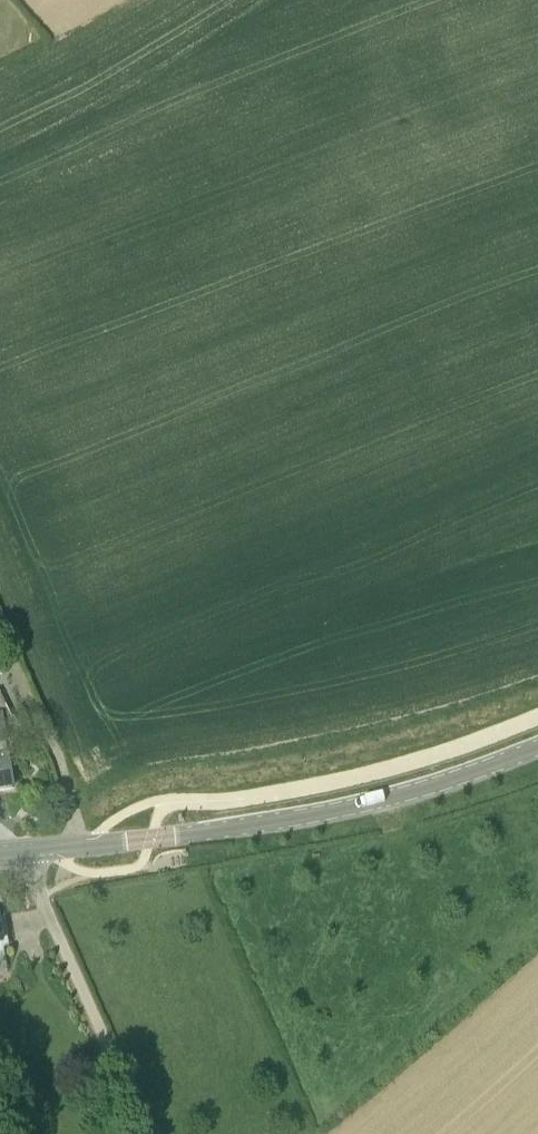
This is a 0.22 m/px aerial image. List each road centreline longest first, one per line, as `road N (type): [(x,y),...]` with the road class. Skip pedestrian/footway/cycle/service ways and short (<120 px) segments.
road 1 (tertiary): [(24,852),(321,815),(406,795),(537,746)]
road 2 (unclassified): [(149,1133),(24,852)]

